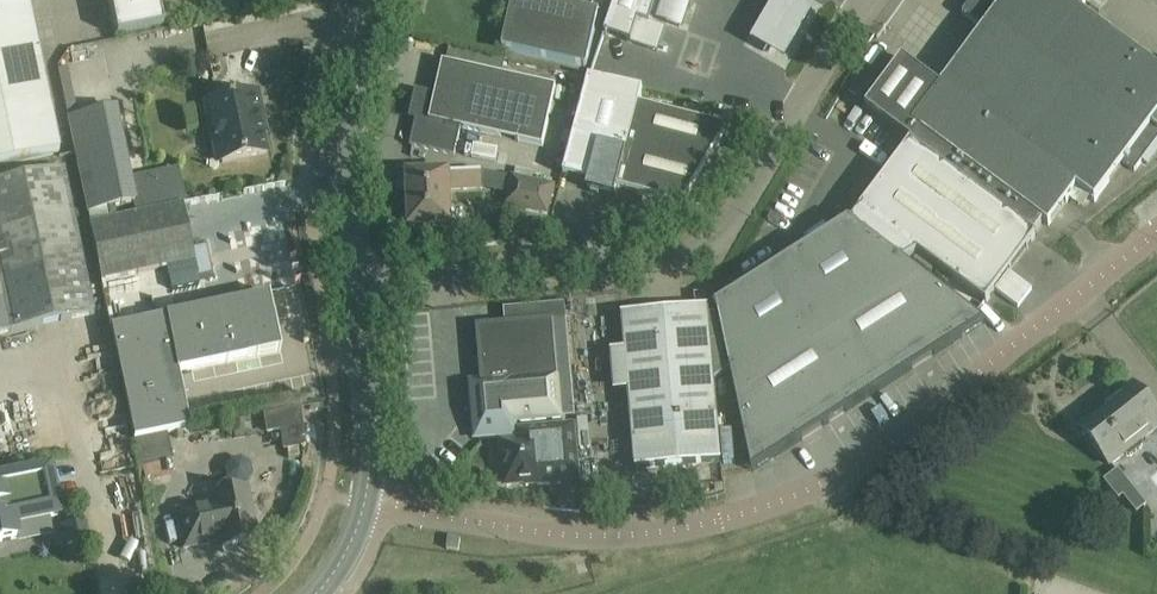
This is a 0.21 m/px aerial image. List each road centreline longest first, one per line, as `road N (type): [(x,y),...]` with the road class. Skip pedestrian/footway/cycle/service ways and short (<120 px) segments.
road 1 (unclassified): [(388,507),(617,536),(755,511),(839,476),(1156,231)]
road 2 (unclassified): [(358,289),(676,257),(710,241),(734,217),(863,0)]
road 3 (tertiary): [(358,289),(349,127),(376,0)]
road 4 (tertiary): [(364,502),(369,431),(358,289)]

